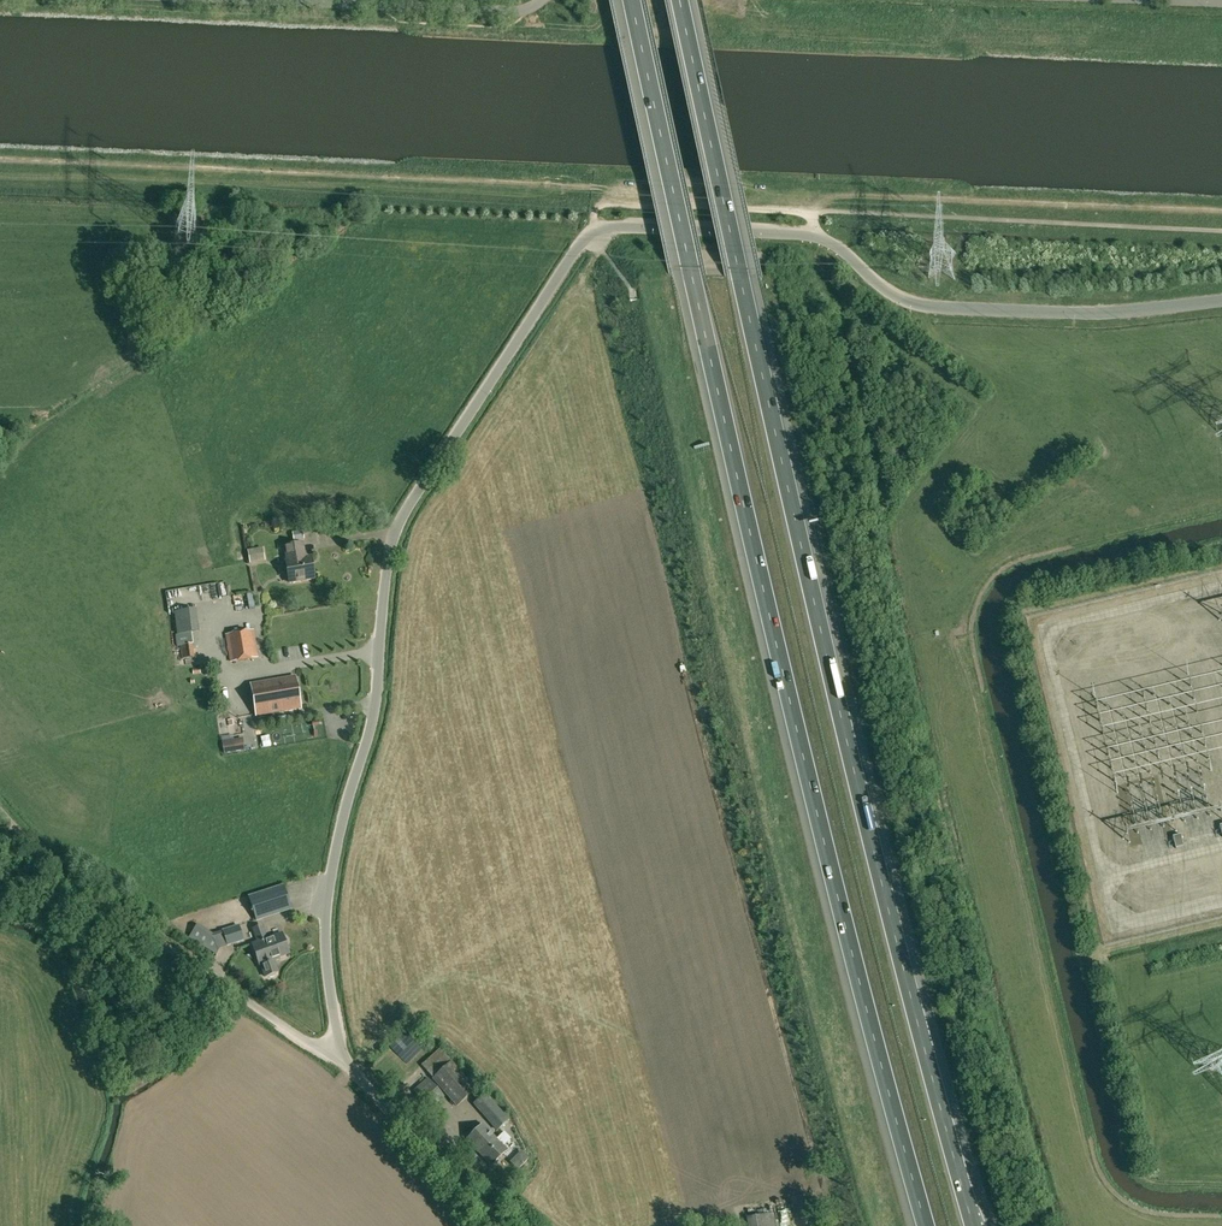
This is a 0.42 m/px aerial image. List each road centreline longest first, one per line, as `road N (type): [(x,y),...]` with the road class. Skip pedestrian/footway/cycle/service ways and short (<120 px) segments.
road 1 (motorway): [(632,0),(793,712),(927,1225)]
road 2 (motorway): [(974,1225),(904,970),(680,0)]
road 3 (unclassified): [(343,1049),(328,982),(328,889),(374,714),(394,541),(580,244),(612,227),(817,237),(900,300)]
road 4 (track): [(0,161),(591,188)]
road 5 (unclassified): [(343,1049),(299,1036),(118,917),(51,867),(0,810)]
road 6 (unclassified): [(1221,302),(1090,314),(900,300)]
road 7 (unclassified): [(542,0),(515,10),(254,0)]
road 8 (unclassified): [(499,1225),(370,1091),(343,1049)]

